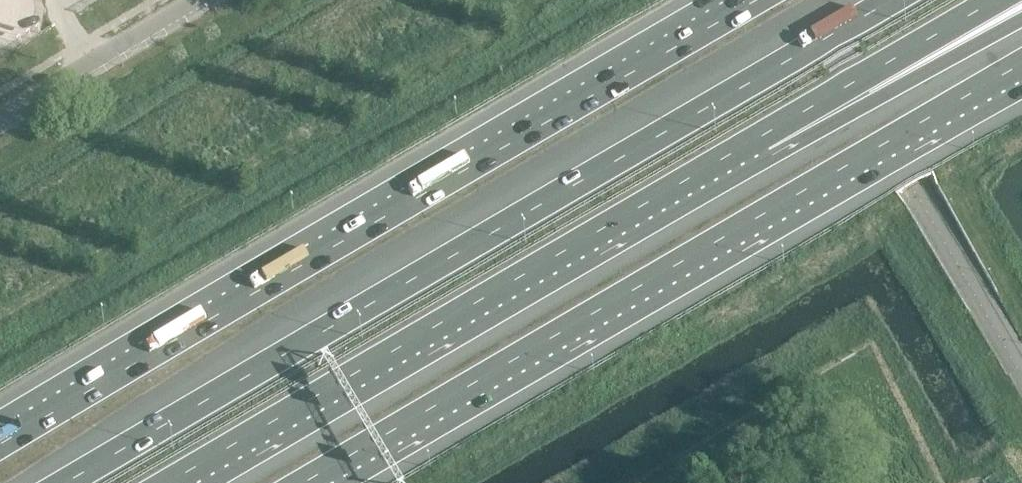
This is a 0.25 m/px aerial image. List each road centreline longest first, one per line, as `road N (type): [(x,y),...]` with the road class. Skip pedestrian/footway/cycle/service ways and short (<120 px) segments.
road 1 (motorway): [(874,0),(61,482)]
road 2 (motorway): [(752,0),(0,442)]
road 3 (motorway): [(311,482),(1021,65)]
road 4 (motorway): [(183,482),(764,141)]
road 5 (motorway): [(764,141),(1021,14)]
road 6 (motorway): [(764,141),(999,0)]
road 7 (unclassified): [(0,114),(190,0)]

